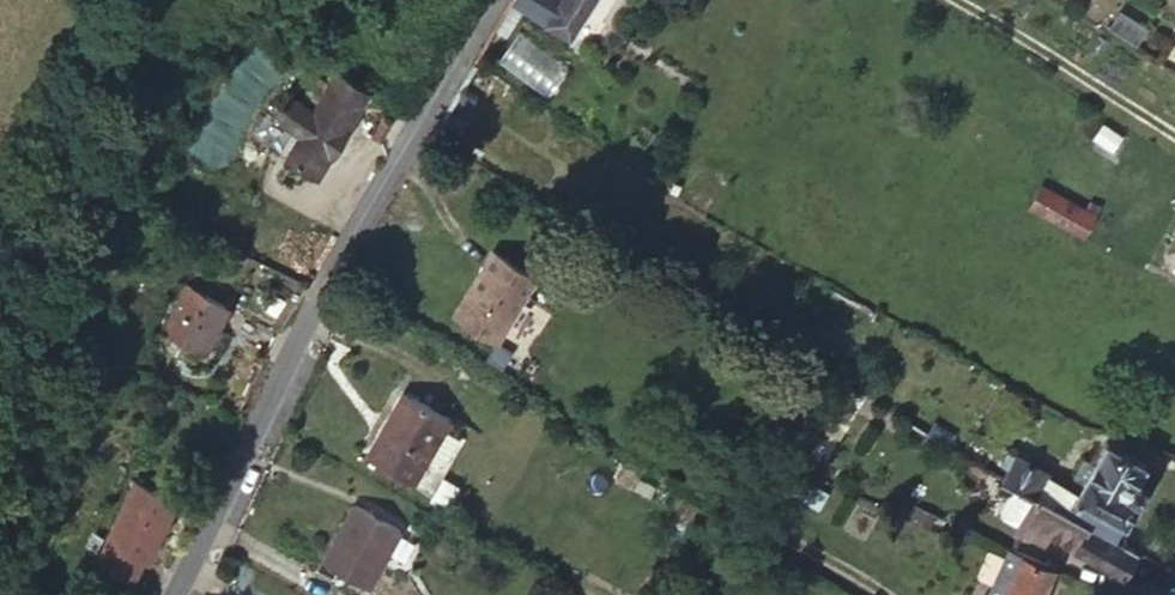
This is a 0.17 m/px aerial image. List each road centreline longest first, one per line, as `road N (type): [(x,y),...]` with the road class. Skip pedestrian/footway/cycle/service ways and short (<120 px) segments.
road 1 (unclassified): [(500,0),(409,133),(173,594)]

